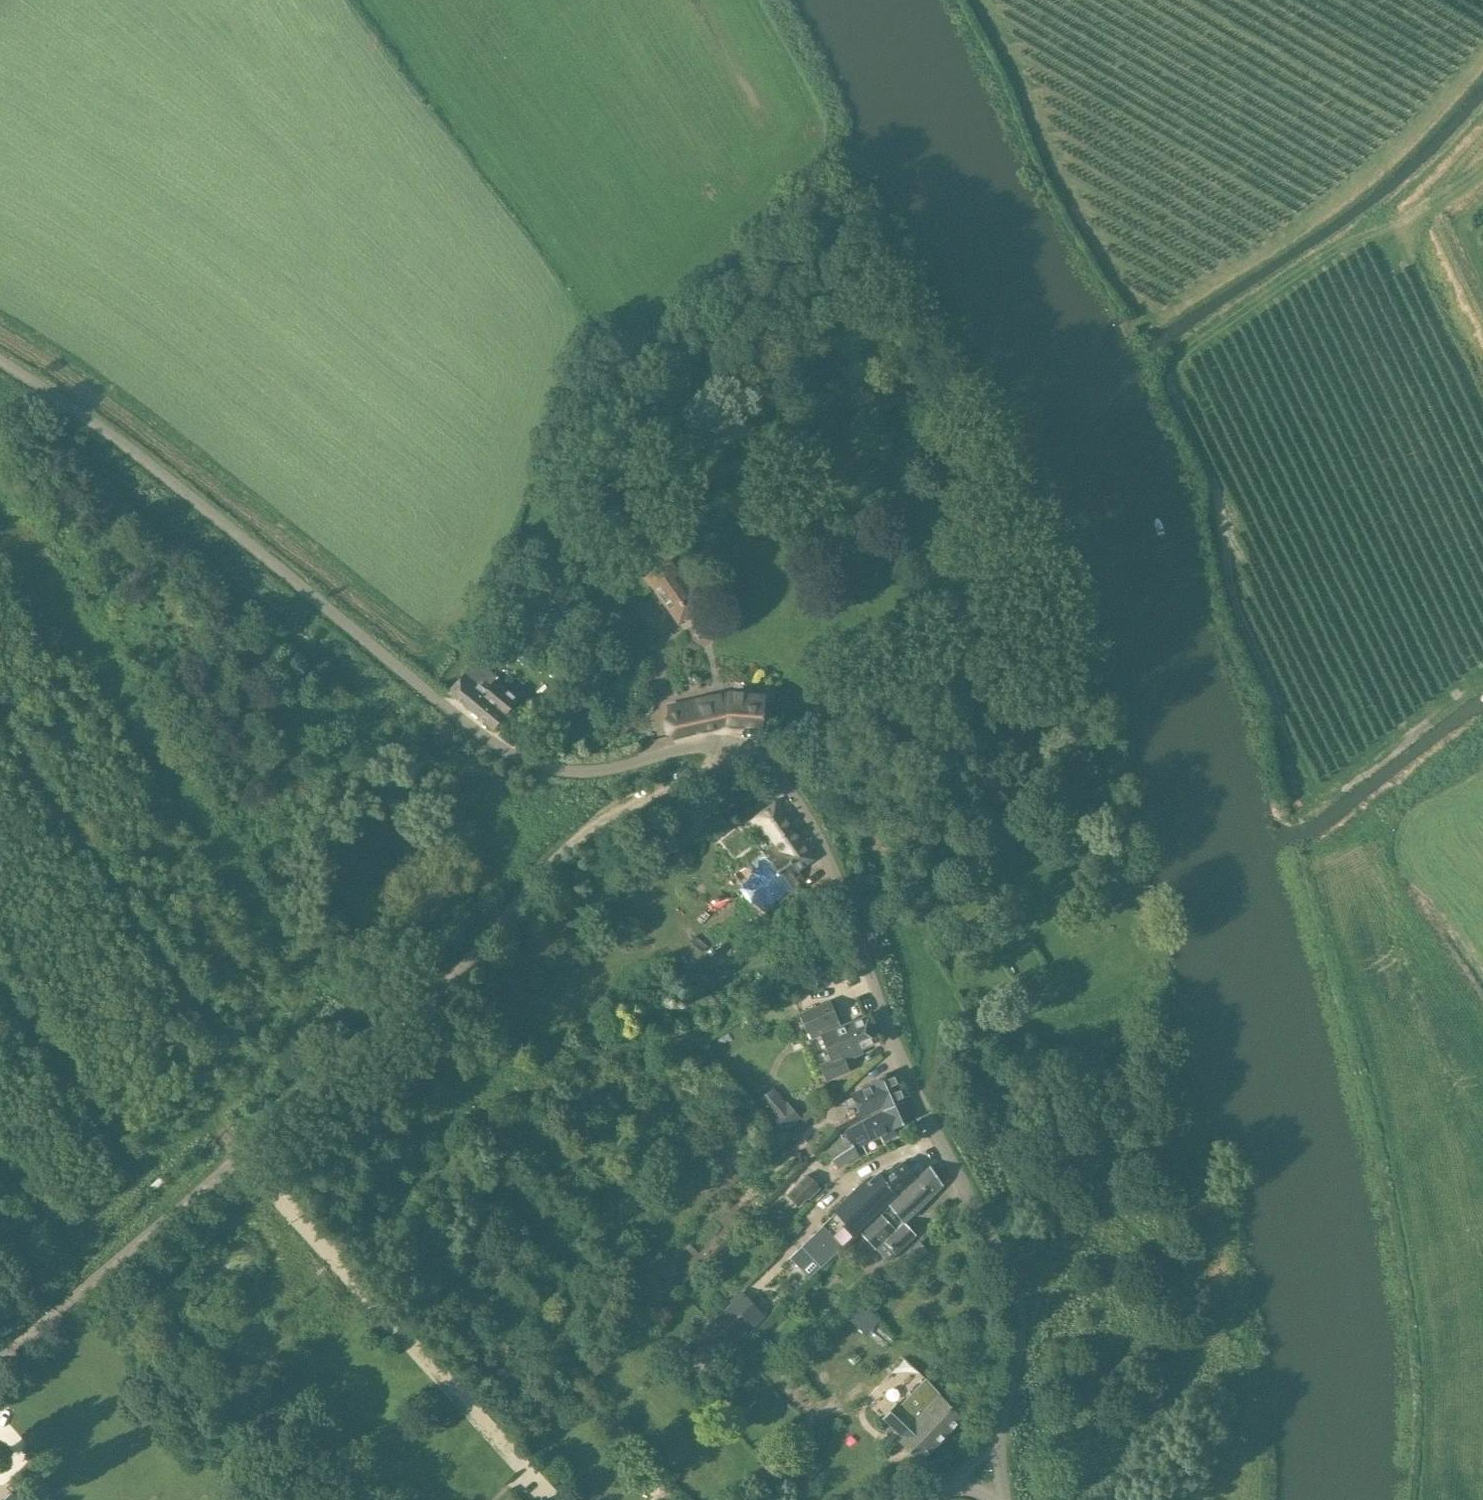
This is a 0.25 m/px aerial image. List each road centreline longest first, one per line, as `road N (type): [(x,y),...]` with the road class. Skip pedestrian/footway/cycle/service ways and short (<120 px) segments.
road 1 (unclassified): [(0,1356),(426,1001),(569,848),(745,750)]
road 2 (unclassified): [(745,750),(708,744),(588,772),(514,756),(172,483),(0,361)]
road 3 (unclassified): [(999,1434),(1019,1350),(1011,1277),(903,1066),(818,835),(769,765),(745,750)]

